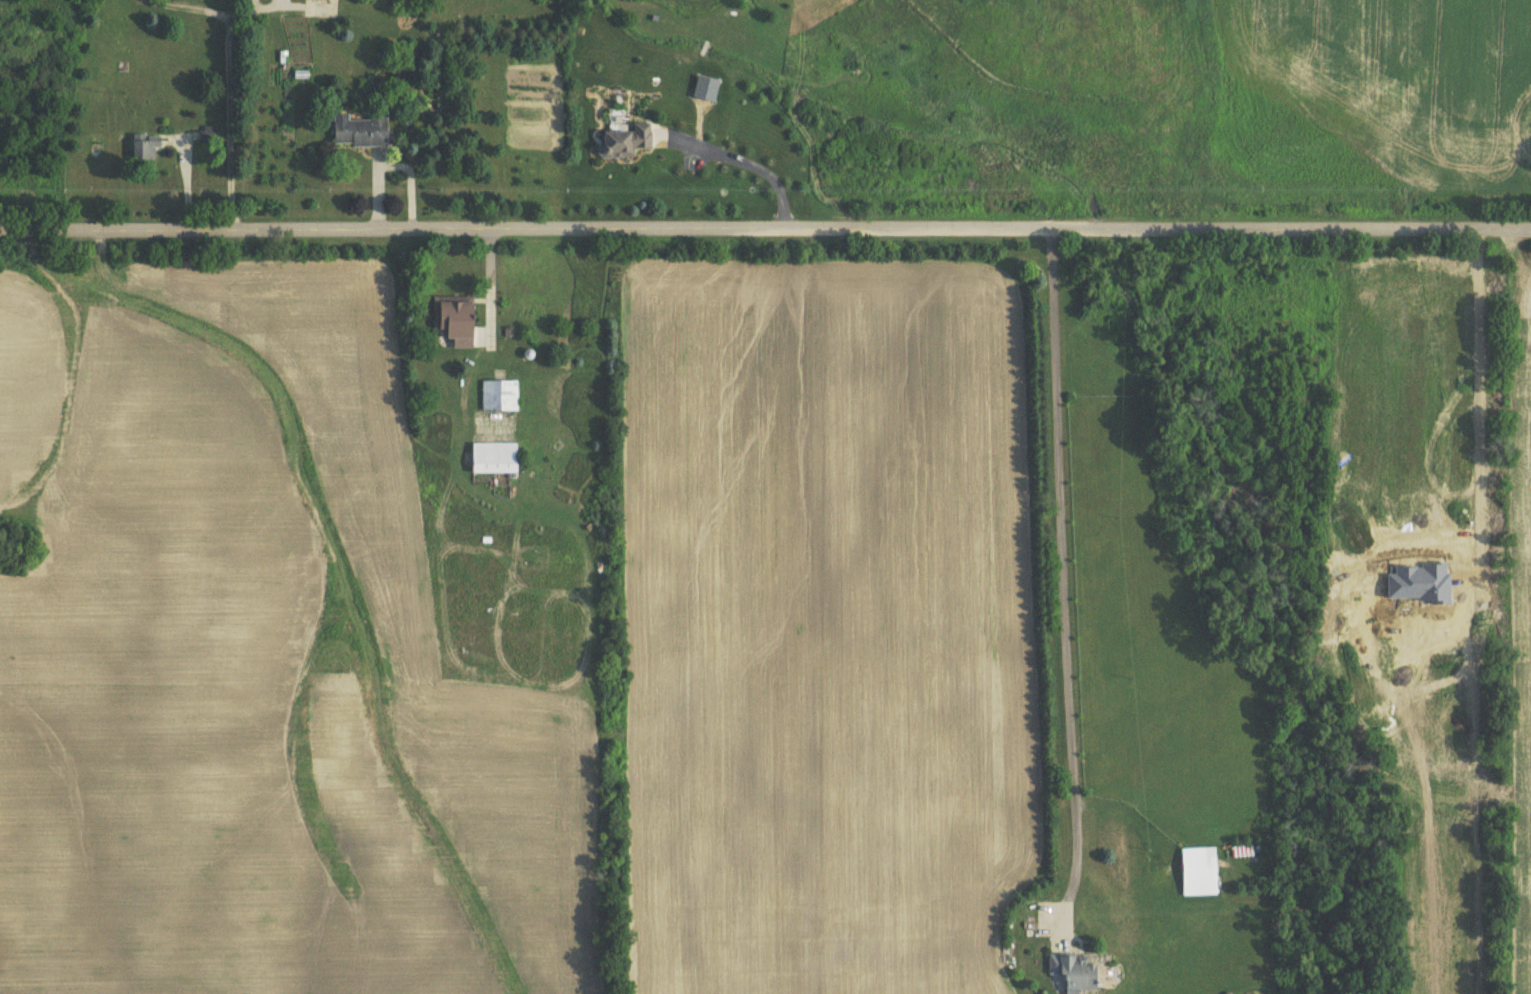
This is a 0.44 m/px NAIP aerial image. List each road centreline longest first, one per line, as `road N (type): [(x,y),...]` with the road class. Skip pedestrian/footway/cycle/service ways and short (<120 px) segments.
road 1 (residential): [(1530,232),(0,229)]

